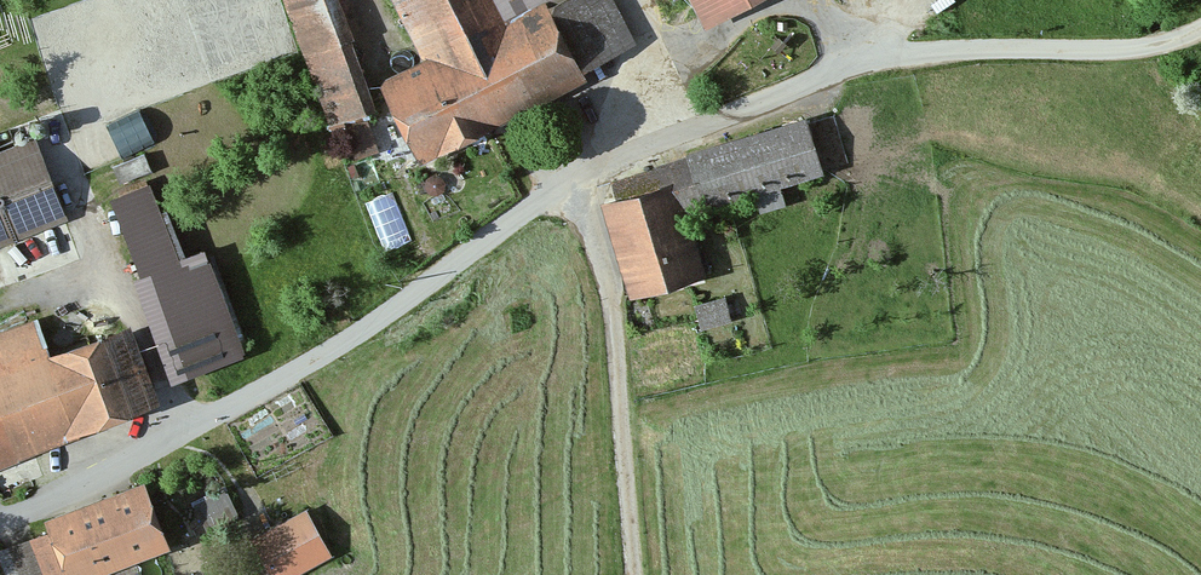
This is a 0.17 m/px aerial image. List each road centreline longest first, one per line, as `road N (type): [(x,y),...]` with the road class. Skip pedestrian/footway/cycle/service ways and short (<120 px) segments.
road 1 (unclassified): [(0,515),(292,376),(567,180),(643,143),(880,60),(1139,47),(1200,29)]
road 2 (track): [(567,180),(598,242),(609,294),(636,574)]

